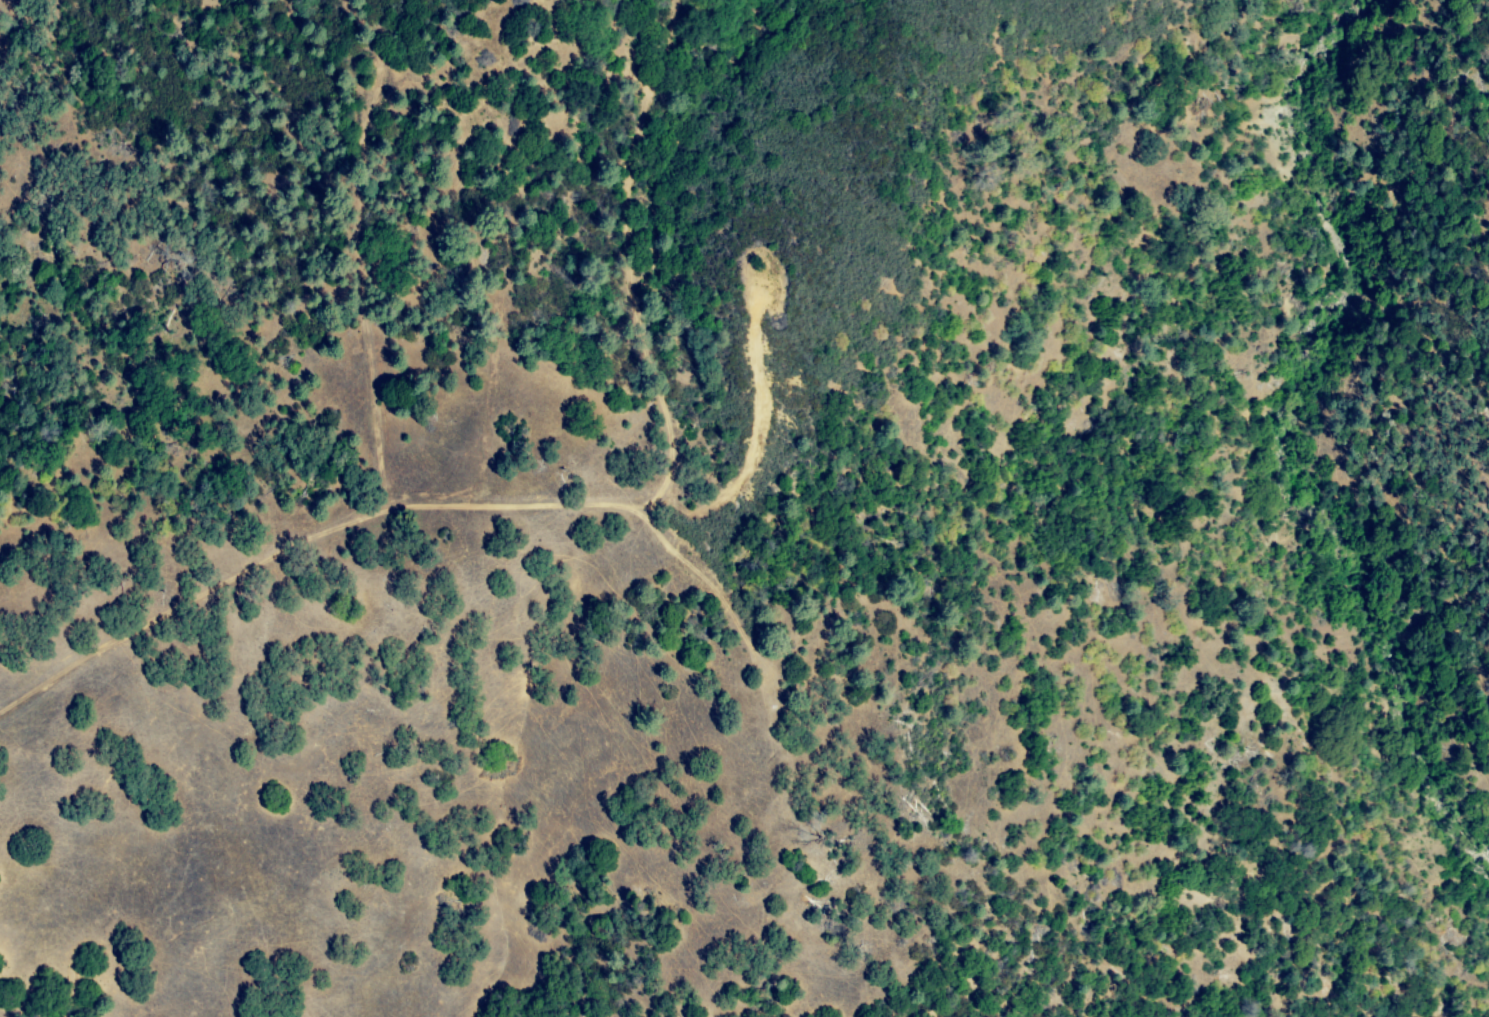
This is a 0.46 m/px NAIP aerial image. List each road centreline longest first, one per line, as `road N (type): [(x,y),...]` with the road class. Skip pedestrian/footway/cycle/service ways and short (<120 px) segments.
road 1 (residential): [(0,715),(160,615),(311,537),(366,518),(426,506),(633,504),(660,495),(669,476),(667,415),(633,281),(626,169),(675,0)]
road 2 (residential): [(395,511),(361,234),(383,73),(376,43),(340,0)]
road 3 (residential): [(638,503),(658,537),(712,579),(769,671)]

